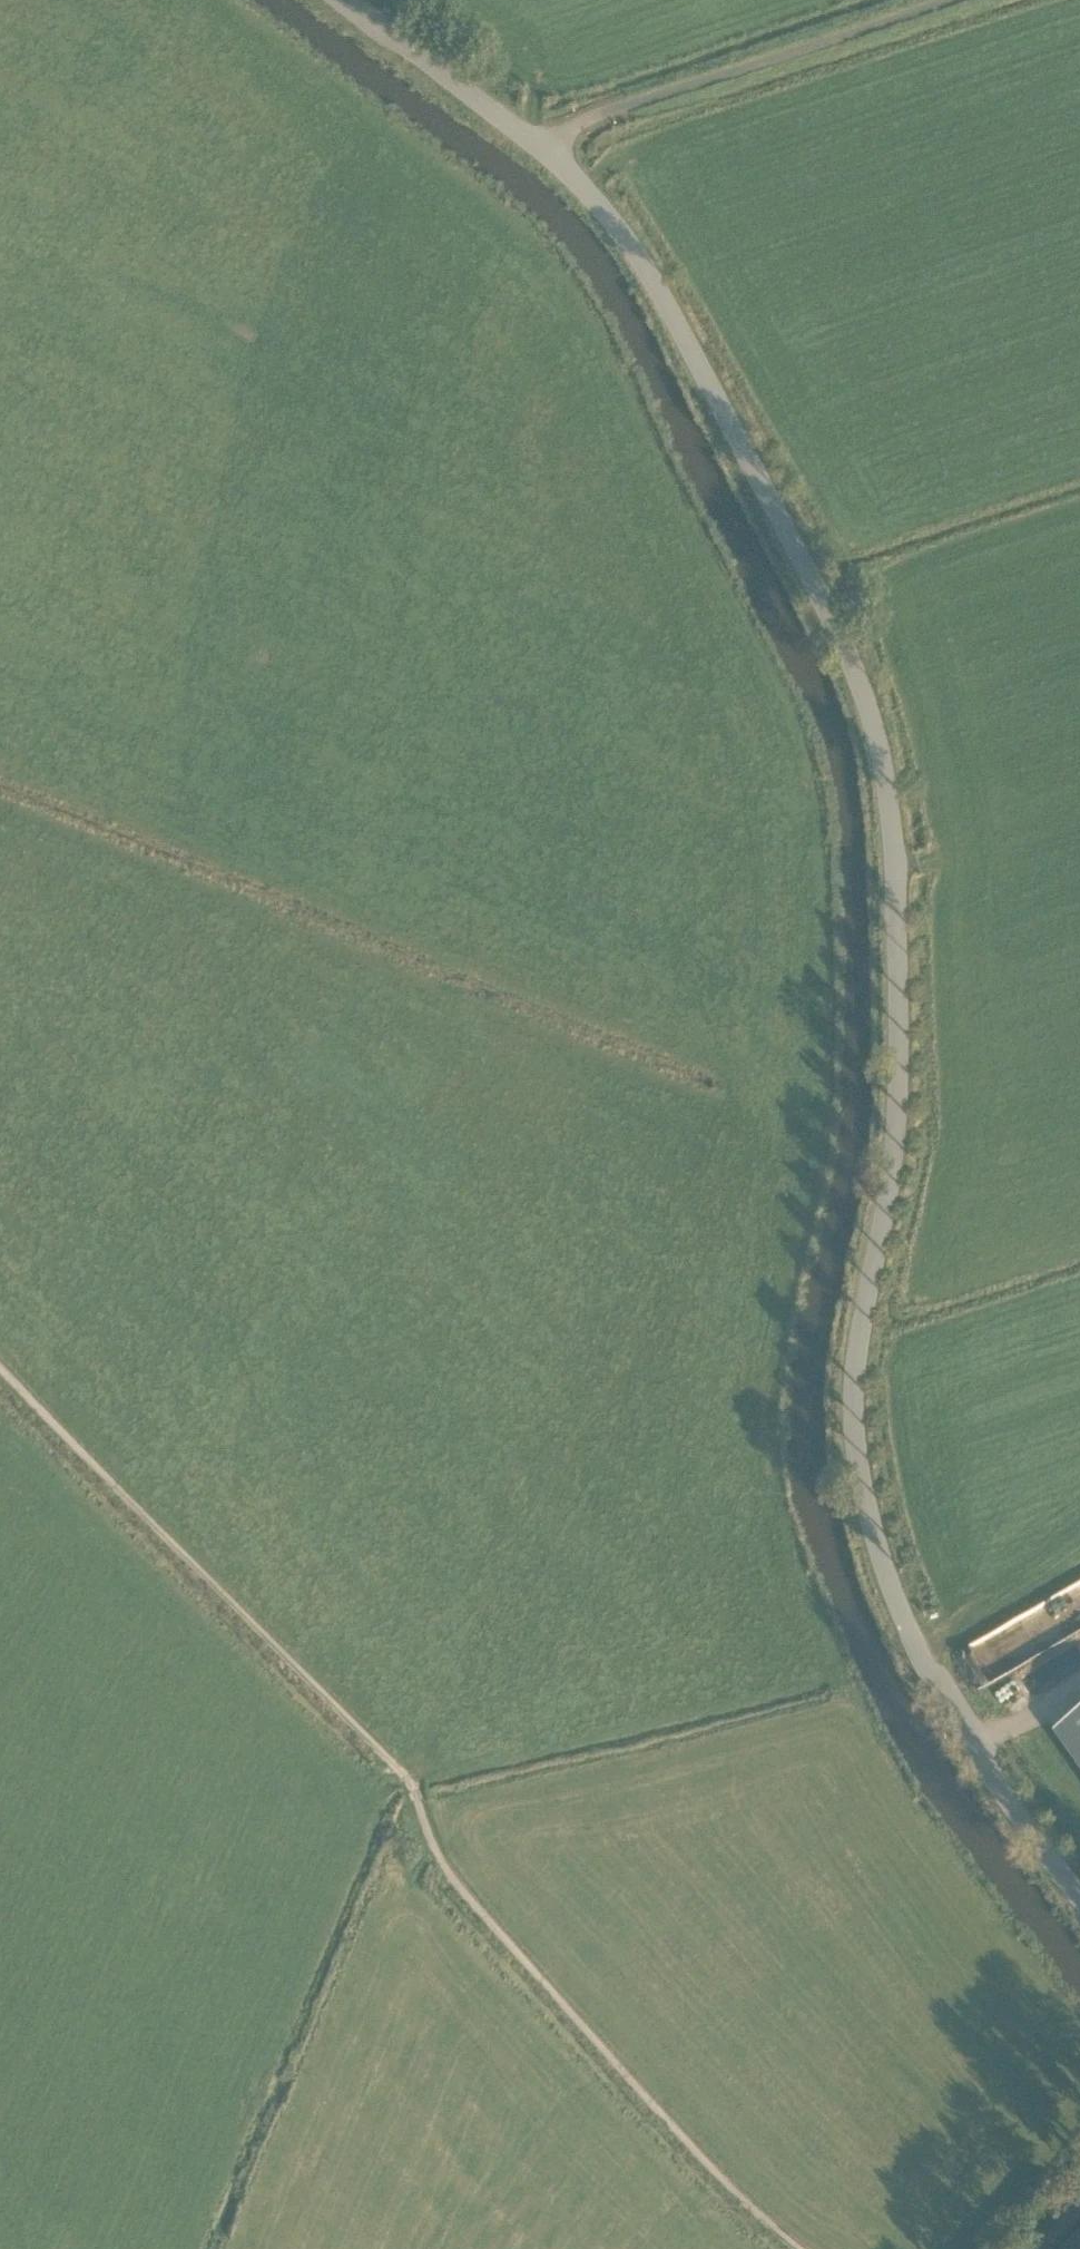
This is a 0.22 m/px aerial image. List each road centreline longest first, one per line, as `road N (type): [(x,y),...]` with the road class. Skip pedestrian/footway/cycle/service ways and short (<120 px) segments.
road 1 (tertiary): [(1079,1902),(990,1780),(924,1661),(897,1605),(861,1472),(856,1401),(901,1077),(891,813),(885,758),(857,676),(764,484),(653,285),(604,219),(529,145),(340,0)]
road 2 (track): [(0,1370),(411,1784),(453,1881),(797,2248)]

